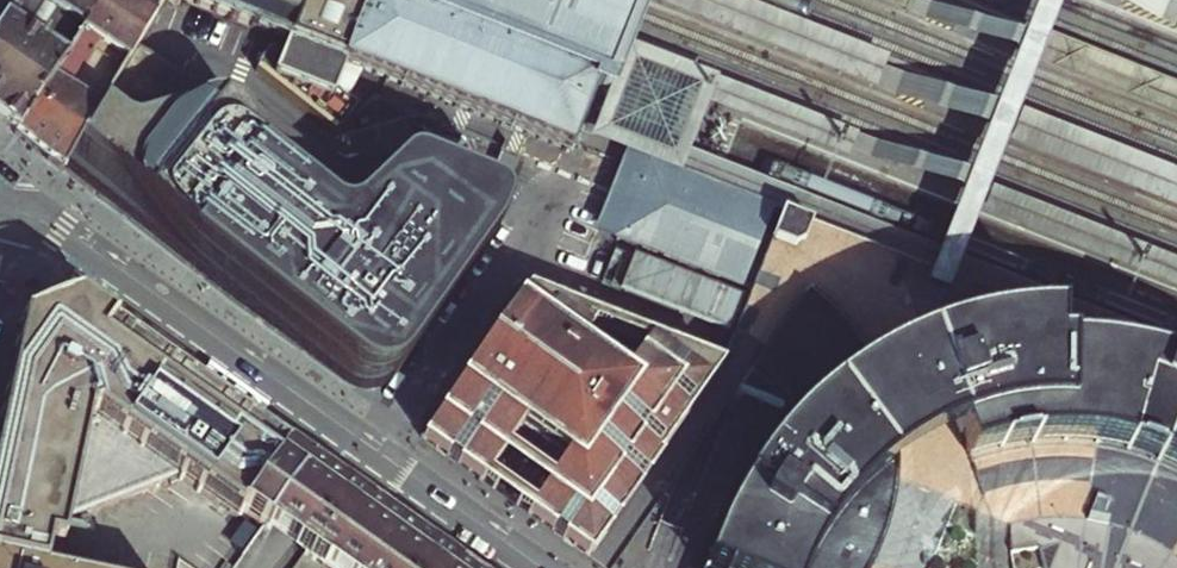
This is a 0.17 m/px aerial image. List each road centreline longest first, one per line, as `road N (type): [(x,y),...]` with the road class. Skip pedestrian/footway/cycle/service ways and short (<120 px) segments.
road 1 (tertiary): [(0,212),(59,238),(527,567)]

